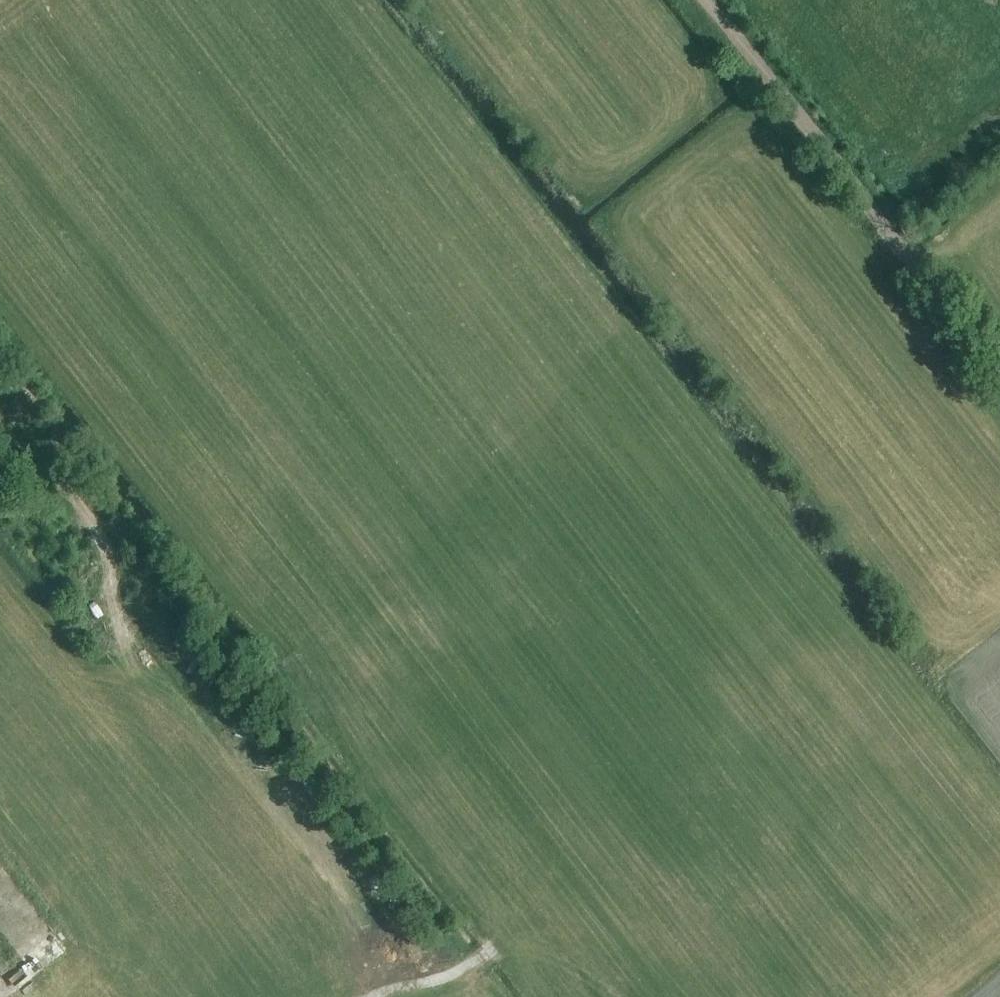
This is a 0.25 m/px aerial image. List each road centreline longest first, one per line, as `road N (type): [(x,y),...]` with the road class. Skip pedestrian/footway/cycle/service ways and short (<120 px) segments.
road 1 (track): [(999,384),(699,0)]

